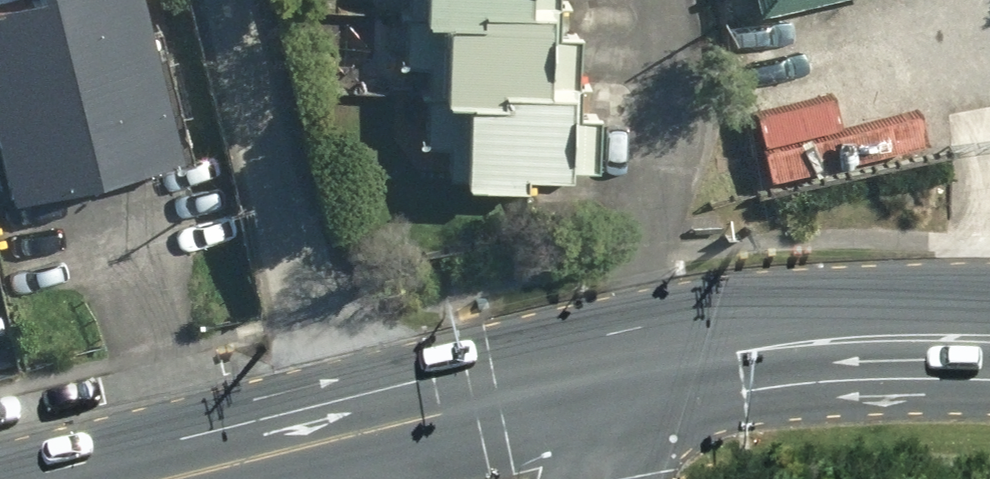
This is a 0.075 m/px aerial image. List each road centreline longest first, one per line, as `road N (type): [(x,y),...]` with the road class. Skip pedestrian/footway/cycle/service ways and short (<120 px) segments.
road 1 (secondary): [(989,338),(875,337),(735,350),(614,373)]
road 2 (secondary): [(614,373),(335,441)]
road 3 (secondary): [(335,441),(197,478)]

